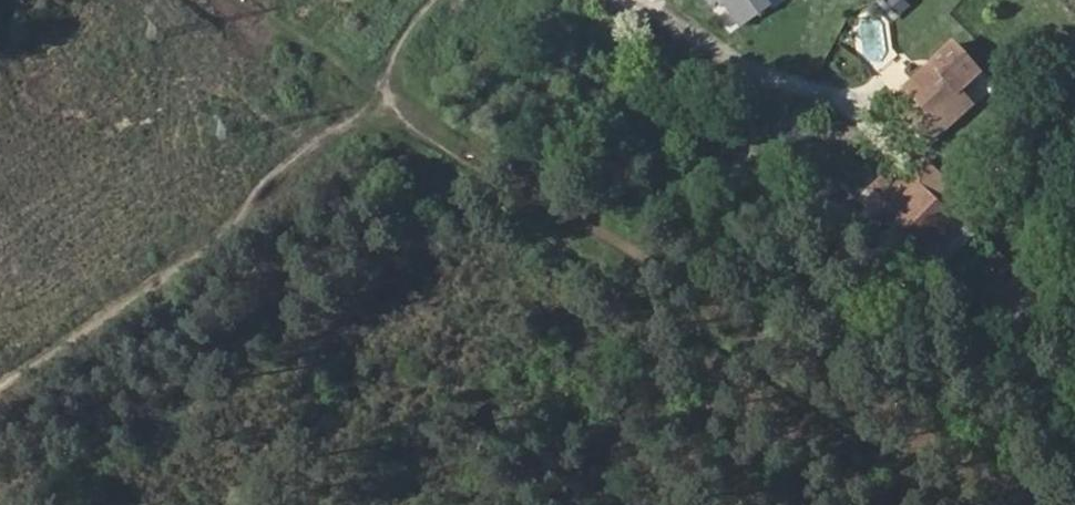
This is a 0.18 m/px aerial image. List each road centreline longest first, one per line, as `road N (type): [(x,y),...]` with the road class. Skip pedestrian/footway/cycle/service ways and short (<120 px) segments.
road 1 (track): [(1028,504),(383,89),(410,25),(438,0)]
road 2 (track): [(383,89),(0,361)]

